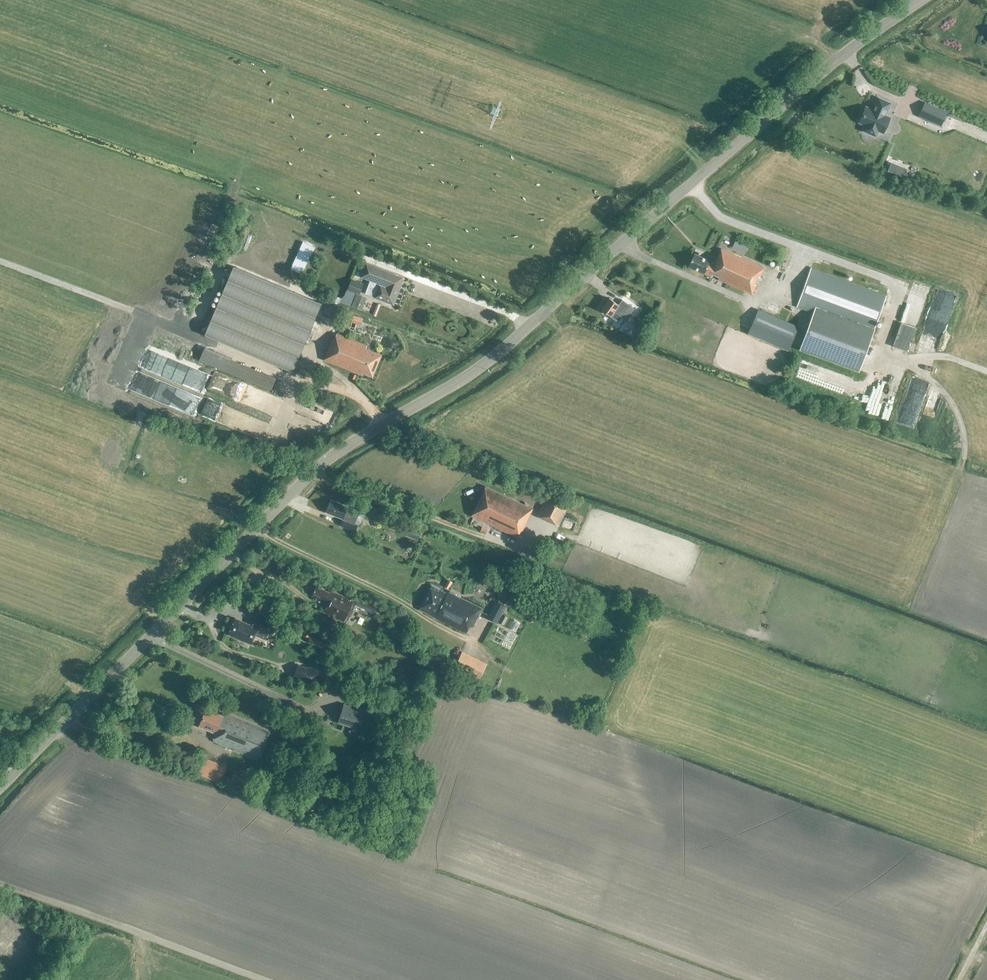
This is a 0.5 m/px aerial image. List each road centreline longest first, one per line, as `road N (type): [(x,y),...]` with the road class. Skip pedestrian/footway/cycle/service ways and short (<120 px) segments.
road 1 (tertiary): [(0,787),(315,470),(491,359),(808,84),(921,0)]

